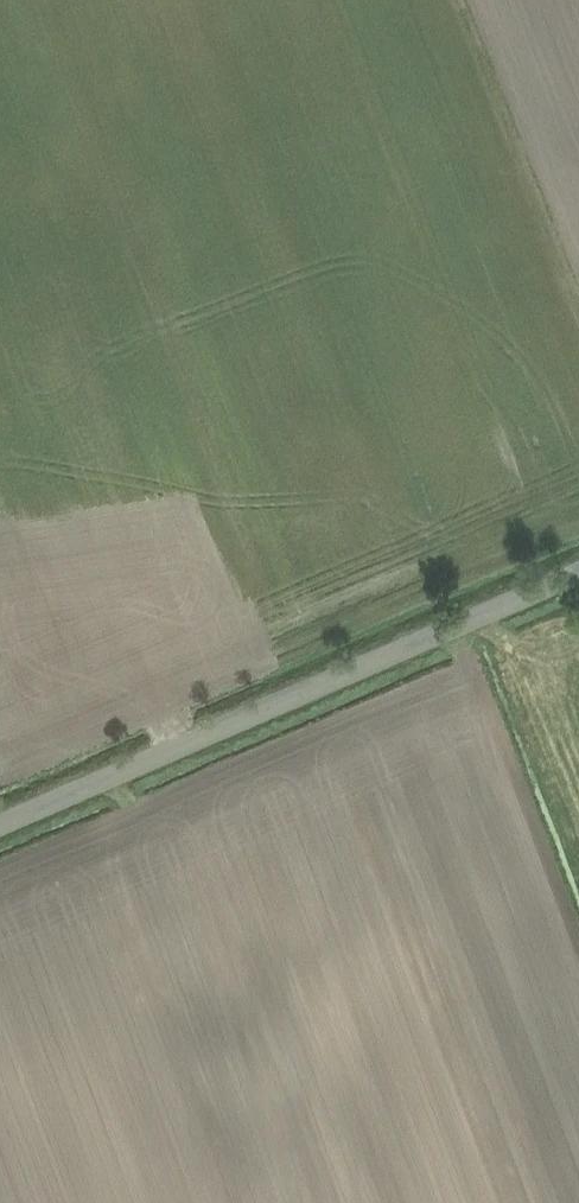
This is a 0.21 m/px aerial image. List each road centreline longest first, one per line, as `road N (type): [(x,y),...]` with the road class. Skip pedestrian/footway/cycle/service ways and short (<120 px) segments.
road 1 (tertiary): [(0,821),(578,568)]

